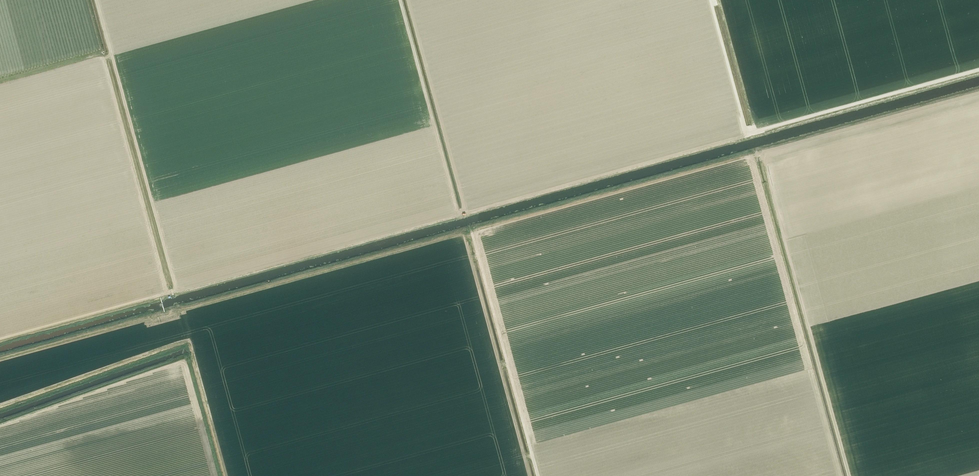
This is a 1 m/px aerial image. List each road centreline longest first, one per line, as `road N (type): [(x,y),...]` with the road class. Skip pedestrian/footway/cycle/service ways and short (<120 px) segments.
road 1 (track): [(978,69),(746,134),(711,0)]

